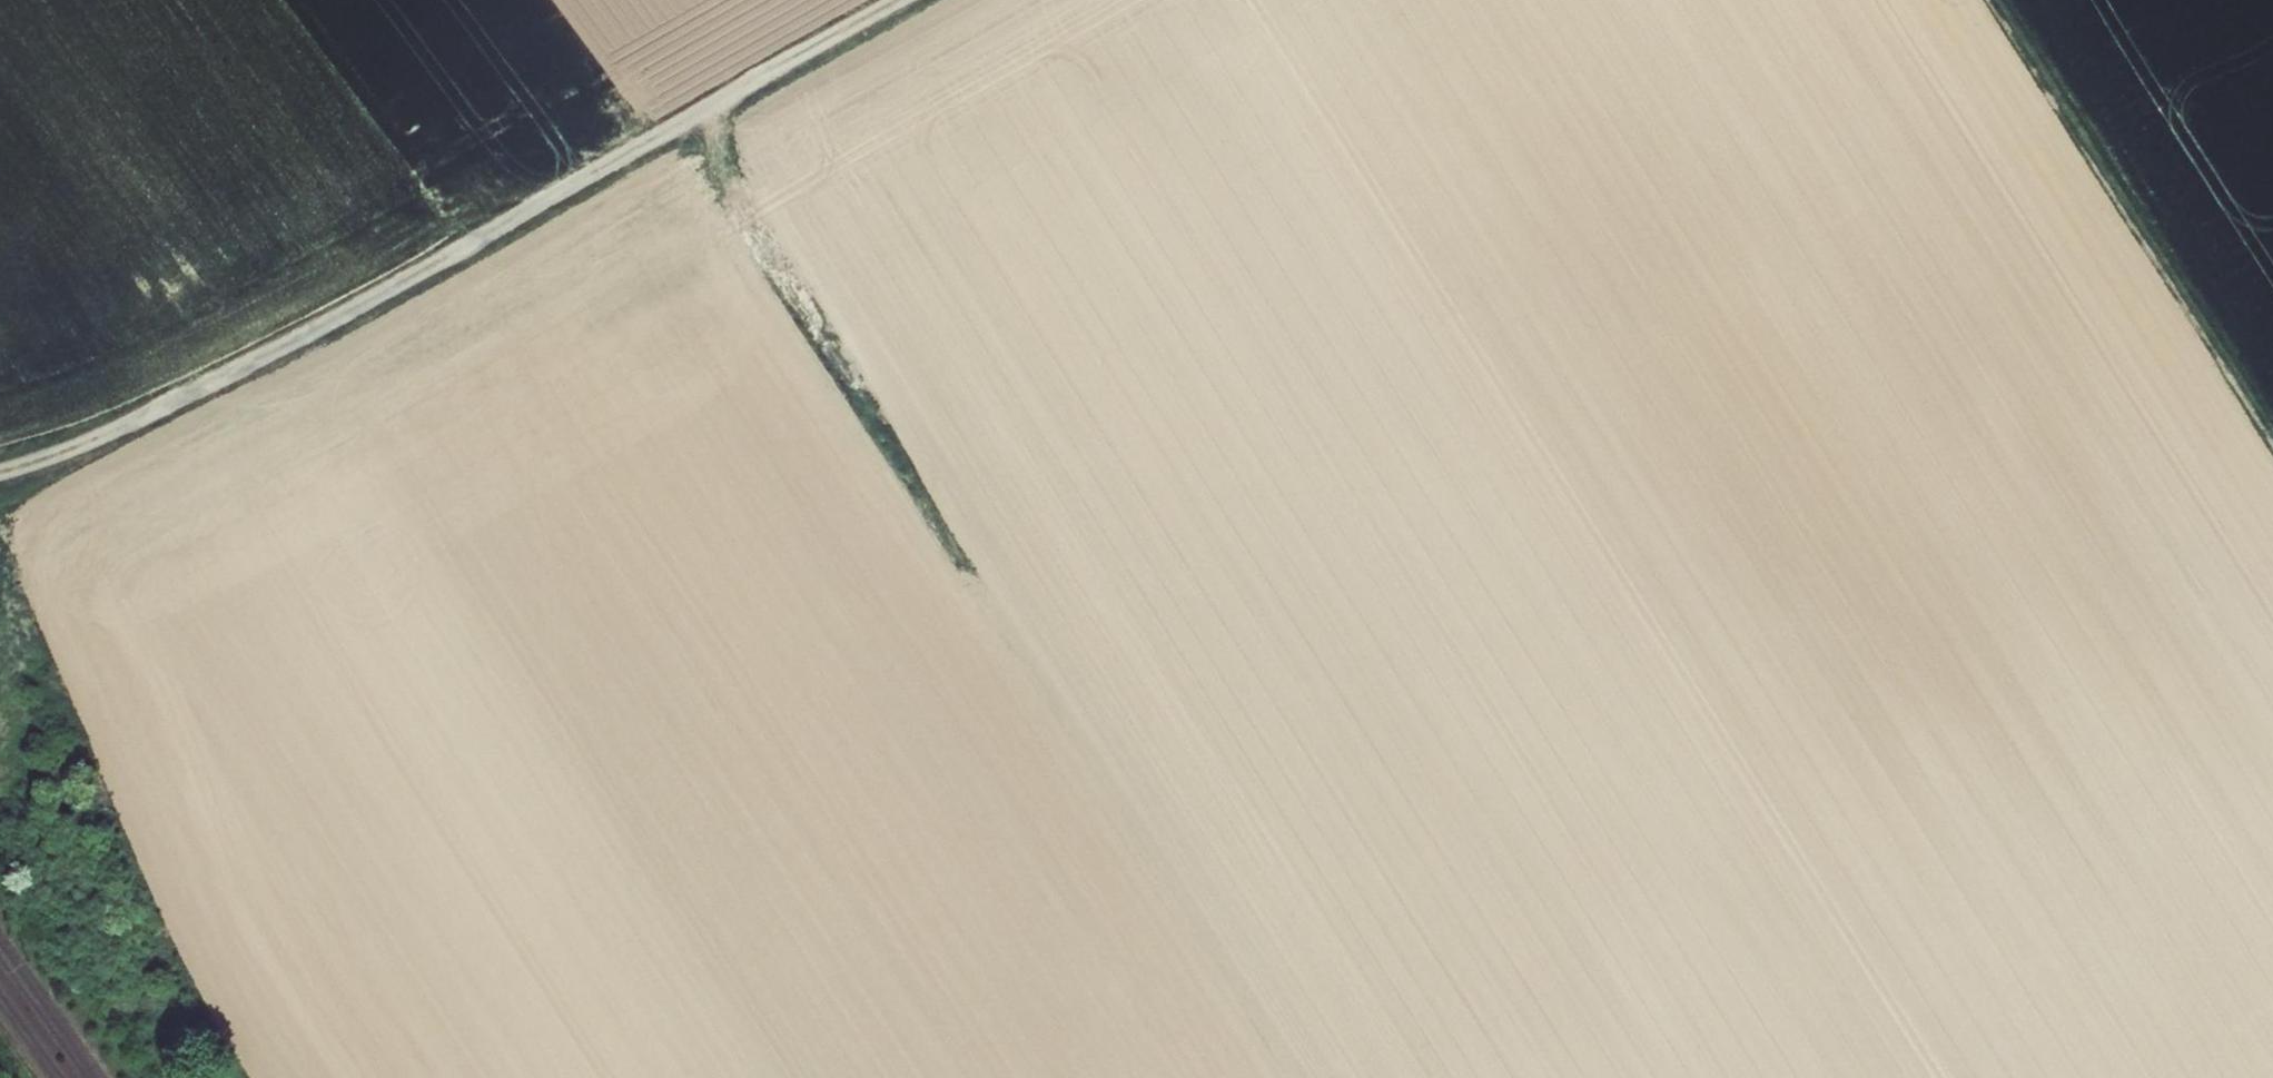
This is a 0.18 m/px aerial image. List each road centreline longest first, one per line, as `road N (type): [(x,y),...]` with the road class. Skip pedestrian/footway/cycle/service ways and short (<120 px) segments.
road 1 (track): [(0,471),(117,429),(380,297),(894,0)]
road 2 (track): [(2272,452),(1986,0)]

